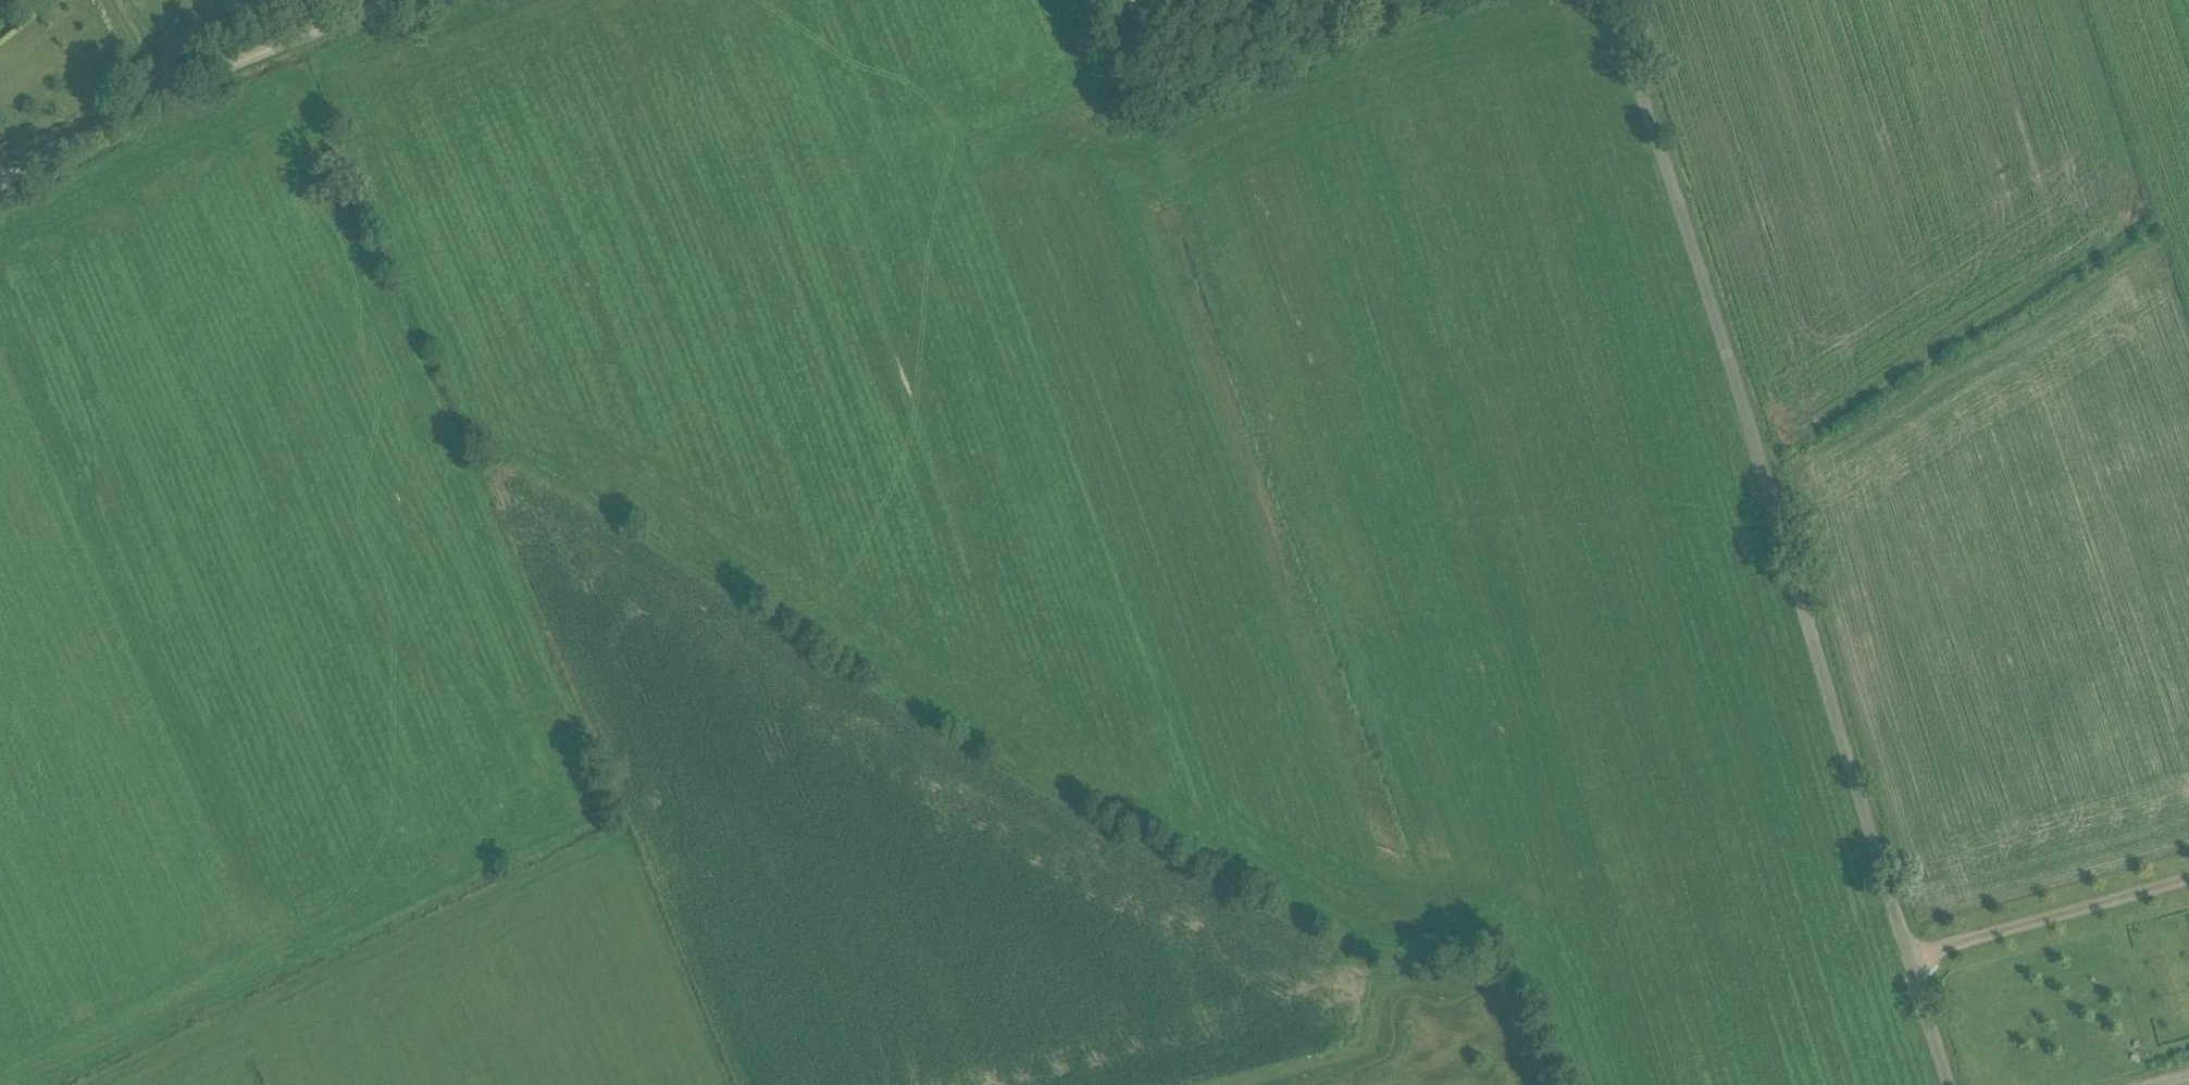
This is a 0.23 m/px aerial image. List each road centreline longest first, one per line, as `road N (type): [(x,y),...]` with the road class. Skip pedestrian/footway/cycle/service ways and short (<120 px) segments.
road 1 (unclassified): [(1949,1084),(1602,0)]
road 2 (unclassified): [(0,188),(185,90),(409,0)]

